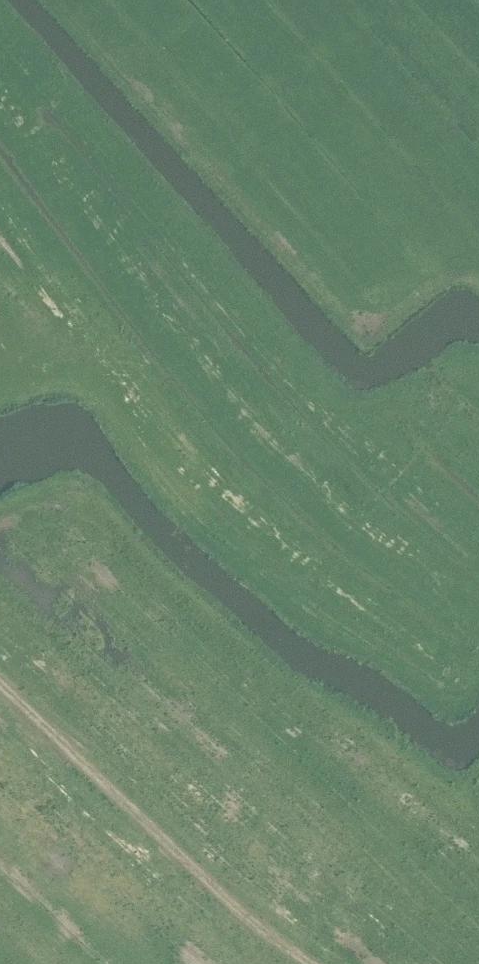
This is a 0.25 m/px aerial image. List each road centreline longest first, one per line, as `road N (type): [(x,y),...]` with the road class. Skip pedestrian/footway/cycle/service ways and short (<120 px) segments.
road 1 (track): [(311,963),(228,900),(0,688)]

